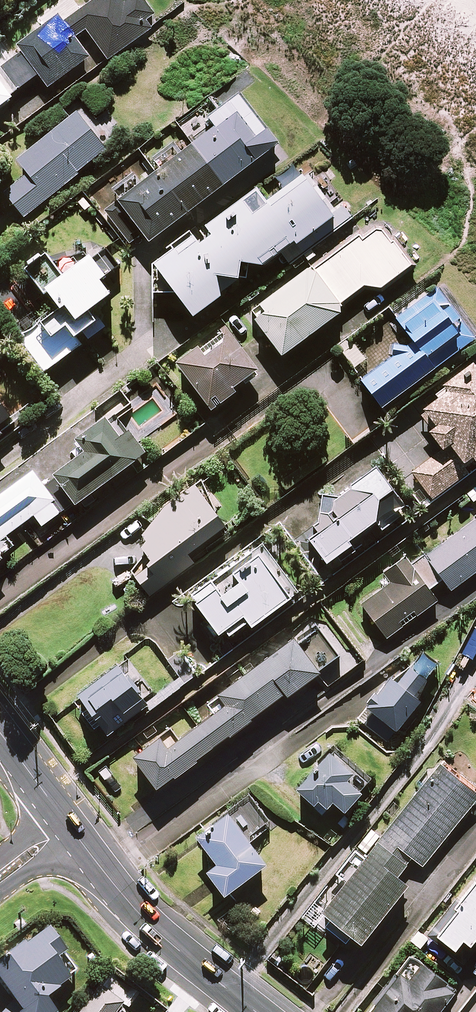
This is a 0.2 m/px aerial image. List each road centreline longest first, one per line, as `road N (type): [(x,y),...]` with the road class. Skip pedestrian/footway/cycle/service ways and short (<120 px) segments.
road 1 (tertiary): [(70,825),(143,920),(259,1011)]

